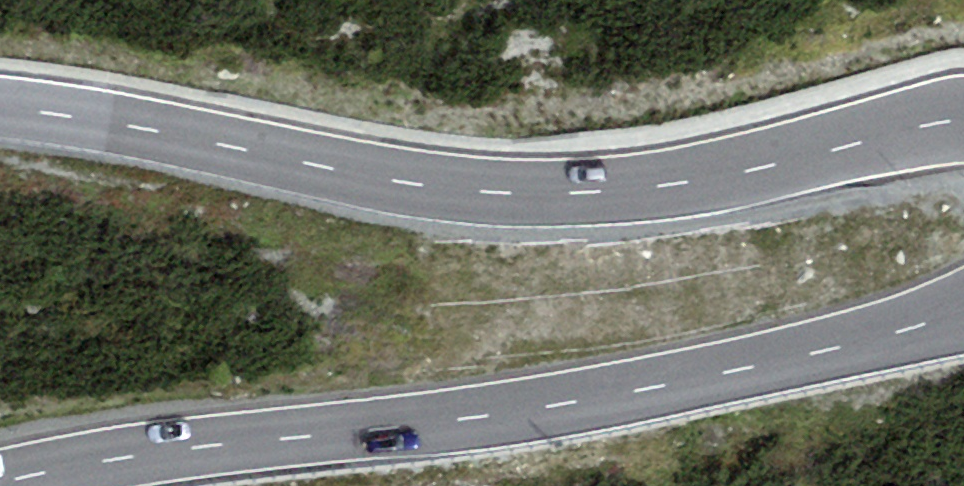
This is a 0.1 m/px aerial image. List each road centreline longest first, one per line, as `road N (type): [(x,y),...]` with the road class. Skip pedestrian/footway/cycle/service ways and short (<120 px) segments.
road 1 (primary): [(963,140),(908,137),(738,173),(517,197),(0,107)]
road 2 (primary): [(0,468),(630,391),(963,320)]

